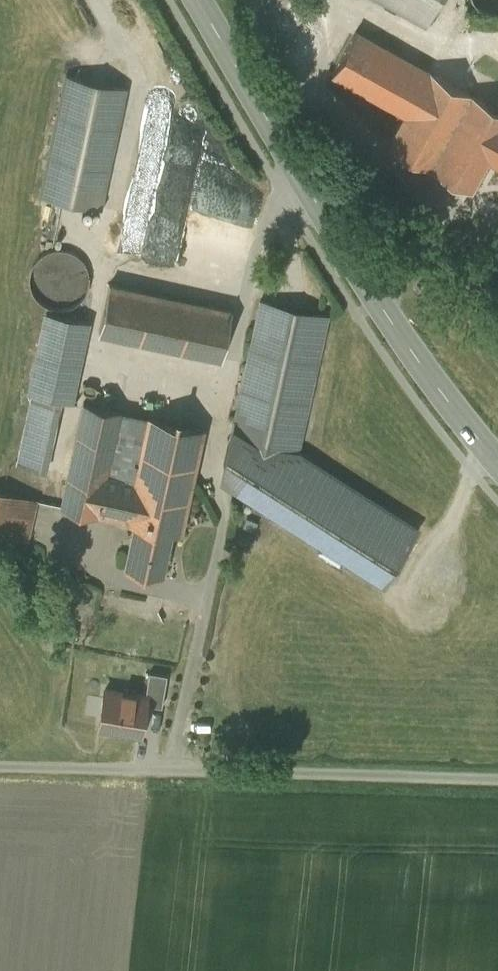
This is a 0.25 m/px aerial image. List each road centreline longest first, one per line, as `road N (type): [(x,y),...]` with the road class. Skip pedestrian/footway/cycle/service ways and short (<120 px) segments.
road 1 (tertiary): [(197,0),(371,293),(497,464)]
road 2 (unclassified): [(497,779),(0,766)]

